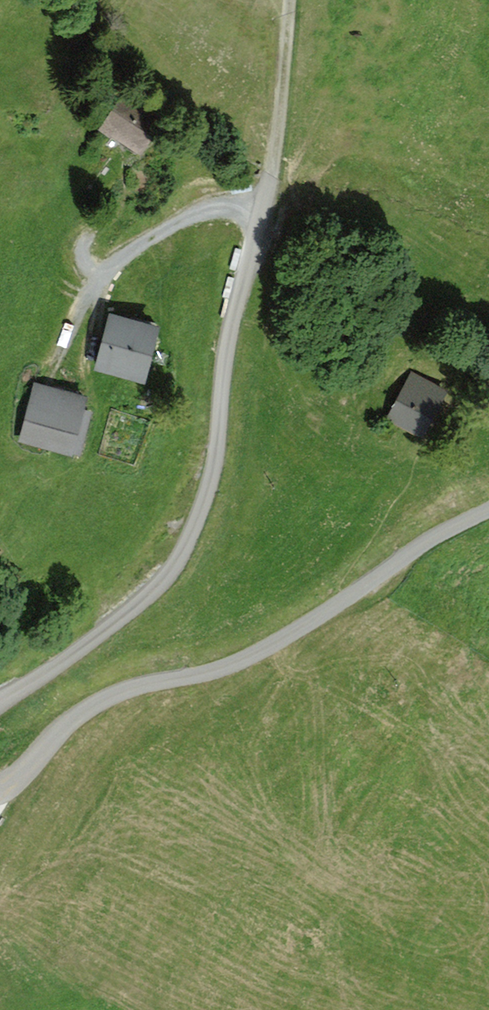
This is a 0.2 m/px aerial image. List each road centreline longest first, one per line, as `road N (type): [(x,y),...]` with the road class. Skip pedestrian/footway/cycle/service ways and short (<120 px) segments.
road 1 (track): [(272,173),(236,309),(212,475),(179,562),(72,658),(0,702)]
road 2 (track): [(0,789),(92,705),(119,690),(233,665),(435,535),(488,509)]
road 3 (track): [(57,361),(118,261),(199,214),(261,214)]
road 4 (track): [(272,173),(289,0)]

